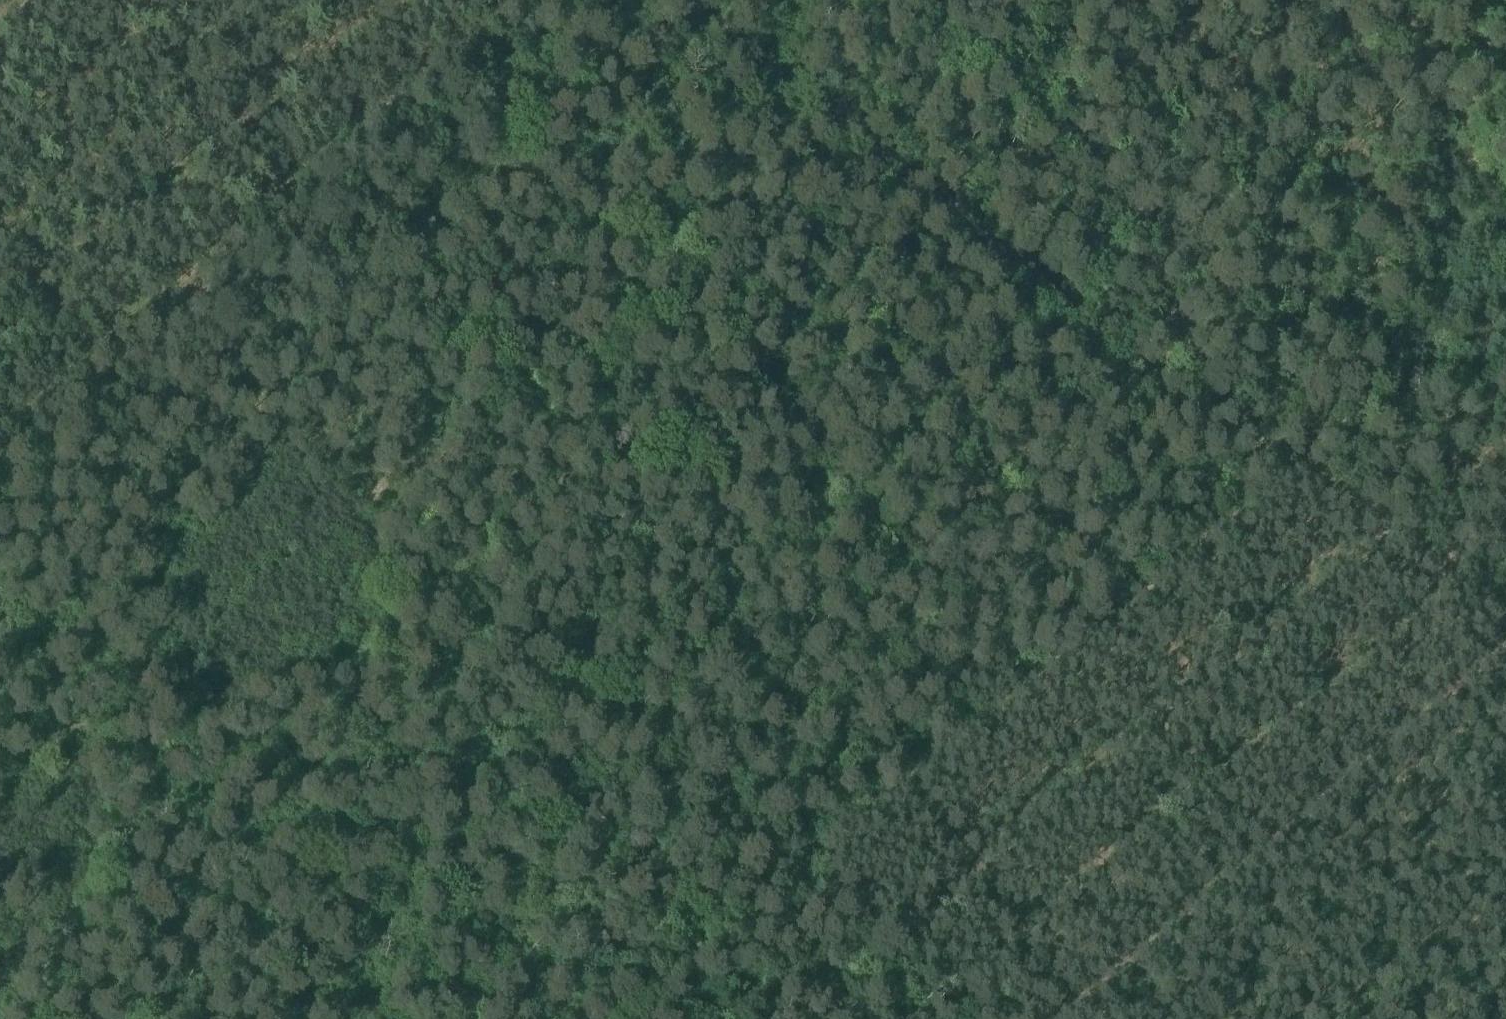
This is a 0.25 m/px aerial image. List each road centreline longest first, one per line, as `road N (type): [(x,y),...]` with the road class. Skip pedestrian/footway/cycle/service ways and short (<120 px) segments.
road 1 (track): [(1064,302),(202,1018)]
road 2 (track): [(557,0),(0,476)]

